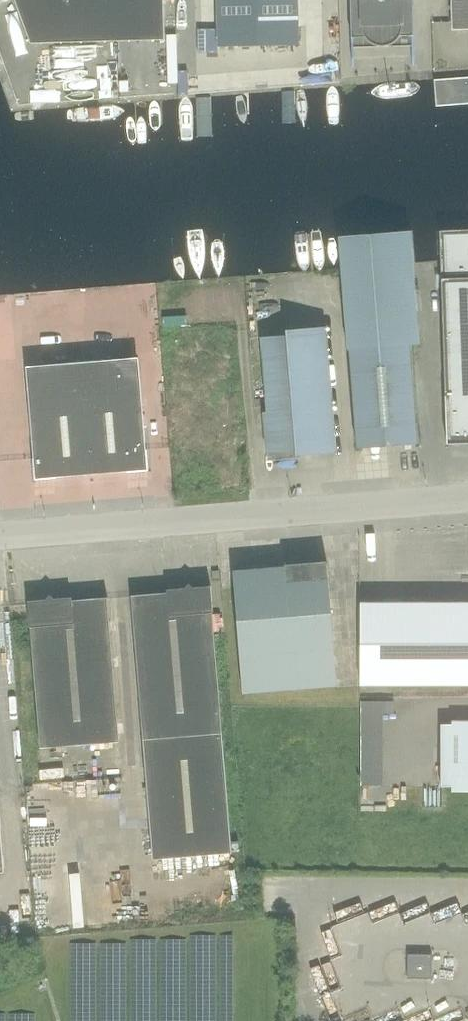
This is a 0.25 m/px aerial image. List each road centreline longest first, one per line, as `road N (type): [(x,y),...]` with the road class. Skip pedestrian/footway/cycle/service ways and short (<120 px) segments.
road 1 (unclassified): [(467,501),(0,542)]

